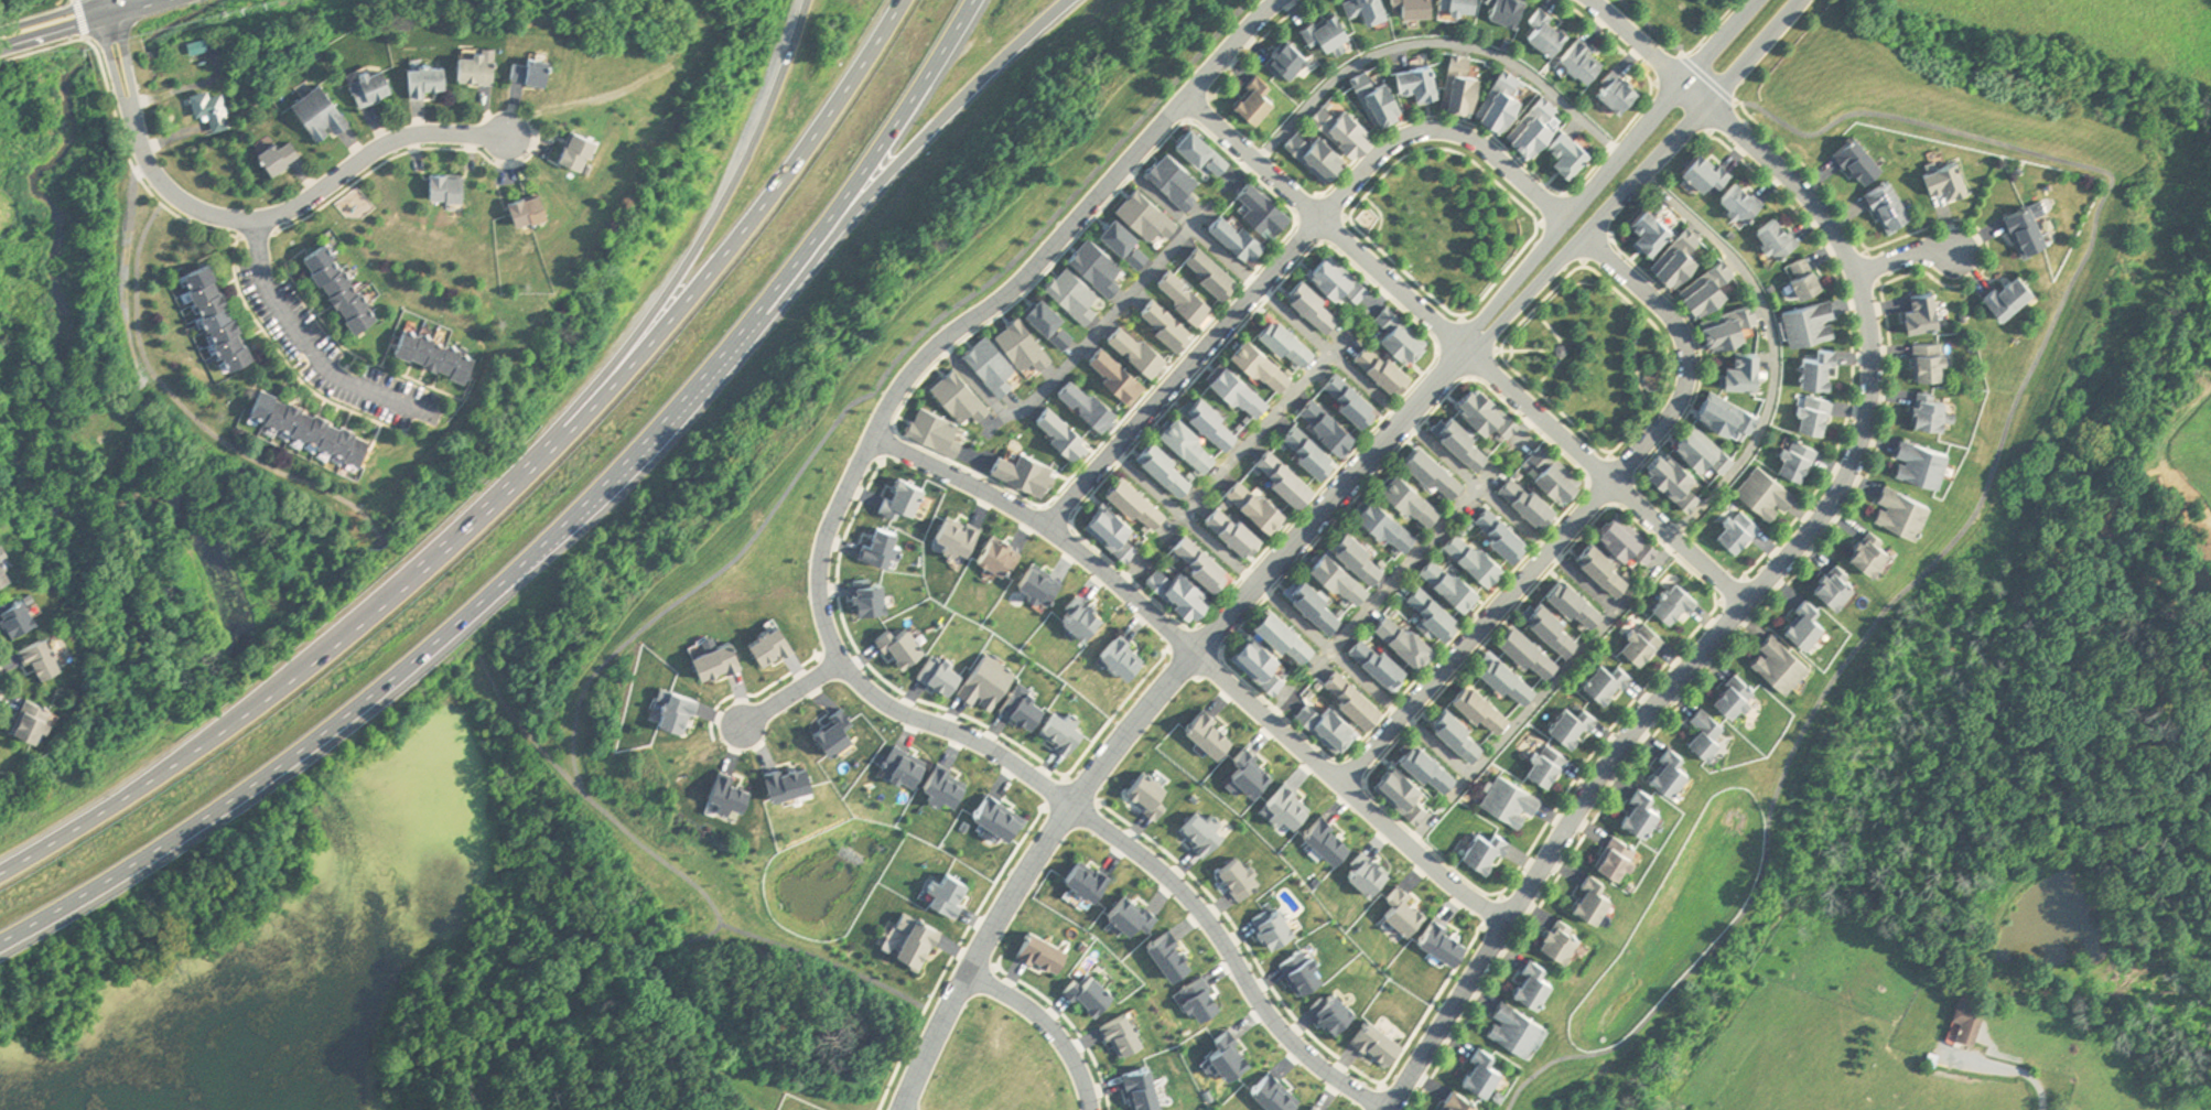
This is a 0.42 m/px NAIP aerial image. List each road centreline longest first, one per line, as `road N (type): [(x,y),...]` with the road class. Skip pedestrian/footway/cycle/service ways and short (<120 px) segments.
road 1 (motorway): [(0,940),(288,758),(595,499),(765,305),(858,182),(973,0)]
road 2 (residential): [(1593,0),(1836,229),(1863,308),(1868,369),(1859,427),(1841,483),(1570,823),(1392,1109)]
road 3 (motorway): [(901,0),(727,251),(624,373),(513,484),(267,693),(0,868)]
road 4 (residential): [(1392,1109),(1340,1082),(1284,1035),(1197,904),(1163,867),(961,734),(907,715),(840,667),(824,626),(818,567),(832,513),(872,441)]
road 5 (residential): [(905,1109),(941,1016),(1135,722),(1463,351)]
road 6 (residential): [(1188,103),(1596,461),(1744,605)]
road 7 (residential): [(1567,219),(1484,140),(1443,129),(1408,134),(1320,219),(1050,530)]
road 8 (residential): [(1344,790),(1689,394),(1690,336),(1592,236)]
road 9 (residential): [(872,441),(898,389),(1018,289),(1278,0)]
road 10 (motorway): [(804,0),(747,157),(629,347),(558,439)]
road 11 (residential): [(1463,351),(1489,338),(1592,236),(1806,0)]
road 12 (residential): [(872,441),(1050,530),(1266,718)]
road 13 (residential): [(1754,0),(1463,351)]
road 14 (residential): [(134,126),(147,166),(171,194),(229,219),(294,206),(396,136),(506,132)]
road 15 (motorway): [(765,305),(1069,0)]
road 16 (residential): [(1266,718),(1411,849),(1511,925)]
road 17 (residential): [(256,218),(268,287),(321,360),(446,419)]
road 18 (residential): [(1092,1109),(1051,1027),(1020,1000),(968,977)]
road 19 (primary): [(0,47),(173,0)]

